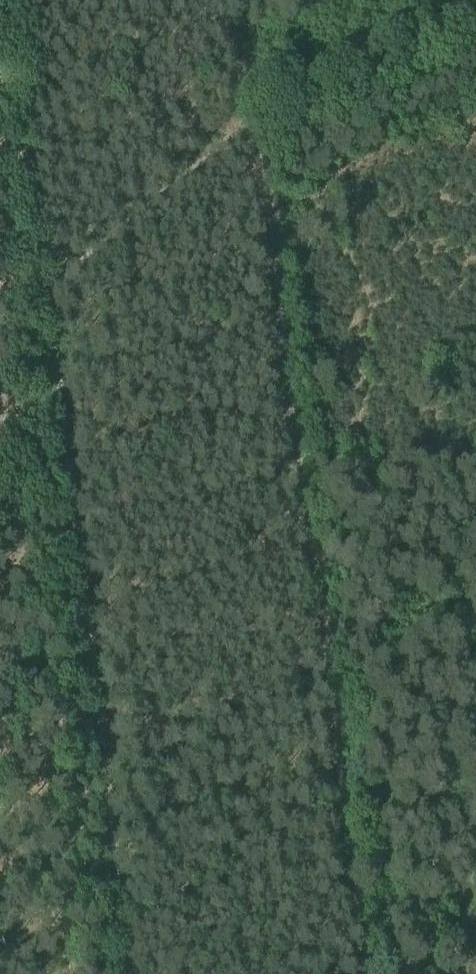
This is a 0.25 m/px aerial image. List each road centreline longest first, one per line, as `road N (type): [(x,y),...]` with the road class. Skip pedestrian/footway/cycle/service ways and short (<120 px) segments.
road 1 (track): [(129,973),(52,313),(69,278),(252,113)]
road 2 (track): [(364,973),(252,113)]
road 3 (track): [(249,89),(470,0)]
road 4 (track): [(249,89),(174,67),(121,16),(90,0)]

